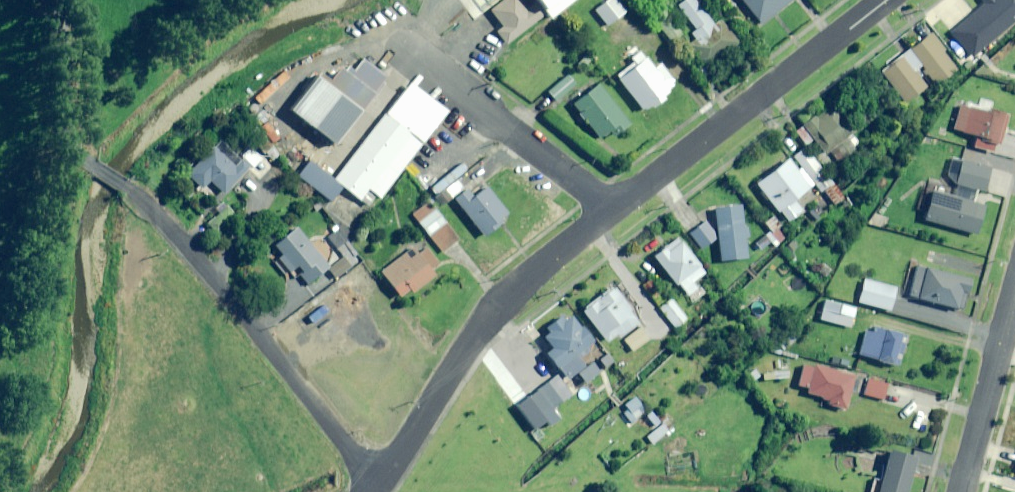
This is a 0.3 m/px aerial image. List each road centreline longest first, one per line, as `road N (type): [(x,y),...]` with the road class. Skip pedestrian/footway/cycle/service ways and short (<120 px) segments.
road 1 (residential): [(85,167),(153,209),(380,486)]
road 2 (residential): [(612,209),(495,306),(380,486)]
road 3 (residential): [(888,0),(612,209)]
road 4 (residential): [(396,36),(612,209)]
road 5 (residential): [(965,472),(1014,285)]

